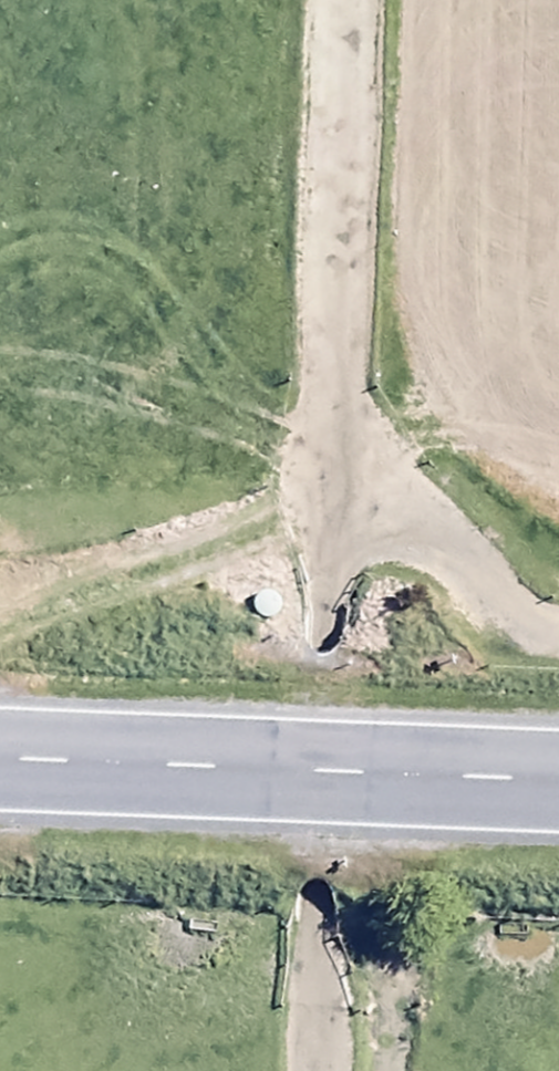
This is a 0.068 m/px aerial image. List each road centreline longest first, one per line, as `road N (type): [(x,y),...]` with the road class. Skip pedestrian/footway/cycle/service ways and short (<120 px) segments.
road 1 (track): [(316,1070),(328,550),(319,424),(337,0)]
road 2 (trunk): [(0,761),(558,783)]
road 3 (track): [(319,424),(444,584),(558,618)]

